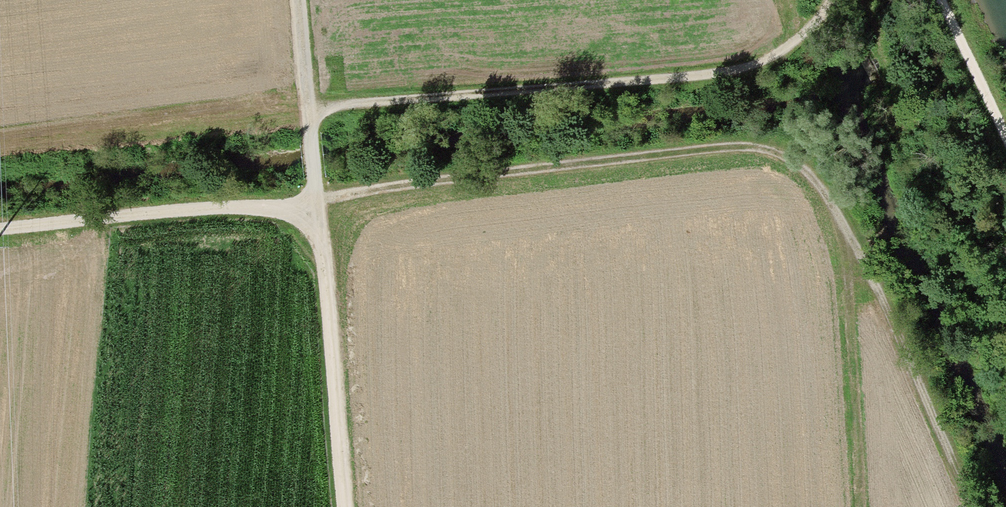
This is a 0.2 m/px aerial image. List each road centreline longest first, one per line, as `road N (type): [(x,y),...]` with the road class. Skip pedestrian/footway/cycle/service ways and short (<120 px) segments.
road 1 (track): [(0,232),(752,148),(798,171),(839,223),(884,306),(968,506)]
road 2 (track): [(308,119),(731,72),(772,59),(808,30)]
road 3 (track): [(340,506),(295,0)]
road 4 (track): [(839,223),(855,506)]
road 5 (track): [(939,0),(1005,141)]

